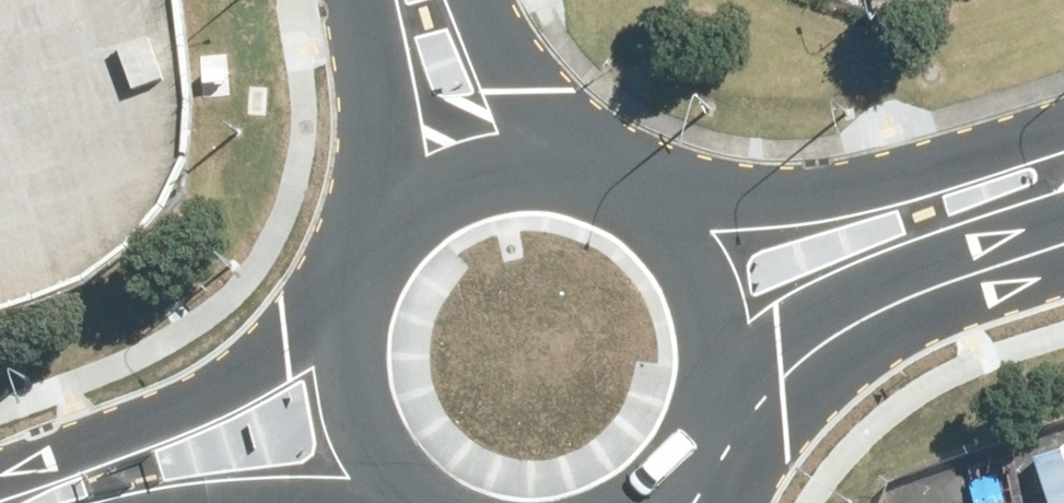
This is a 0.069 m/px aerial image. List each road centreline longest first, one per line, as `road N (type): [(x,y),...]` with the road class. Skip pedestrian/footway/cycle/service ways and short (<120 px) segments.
road 1 (unclassified): [(702,214),(1063,158)]
road 2 (unclassified): [(19,502),(321,314)]
road 3 (unclassified): [(1063,213),(749,359)]
road 4 (unclassified): [(372,495),(331,424),(317,358),(321,314)]
road 5 (unclassified): [(384,188),(369,0)]
road 6 (unclassified): [(384,188),(457,145),(559,133)]
road 7 (unclassified): [(559,133),(604,147),(702,214)]
road 8 (unclassified): [(749,359),(736,415),(680,502)]
road 9 (unclassified): [(702,214),(740,285),(749,359)]
road 10 (unclassified): [(485,0),(559,133)]
road 11 (unclassified): [(321,314),(354,228),(384,188)]

